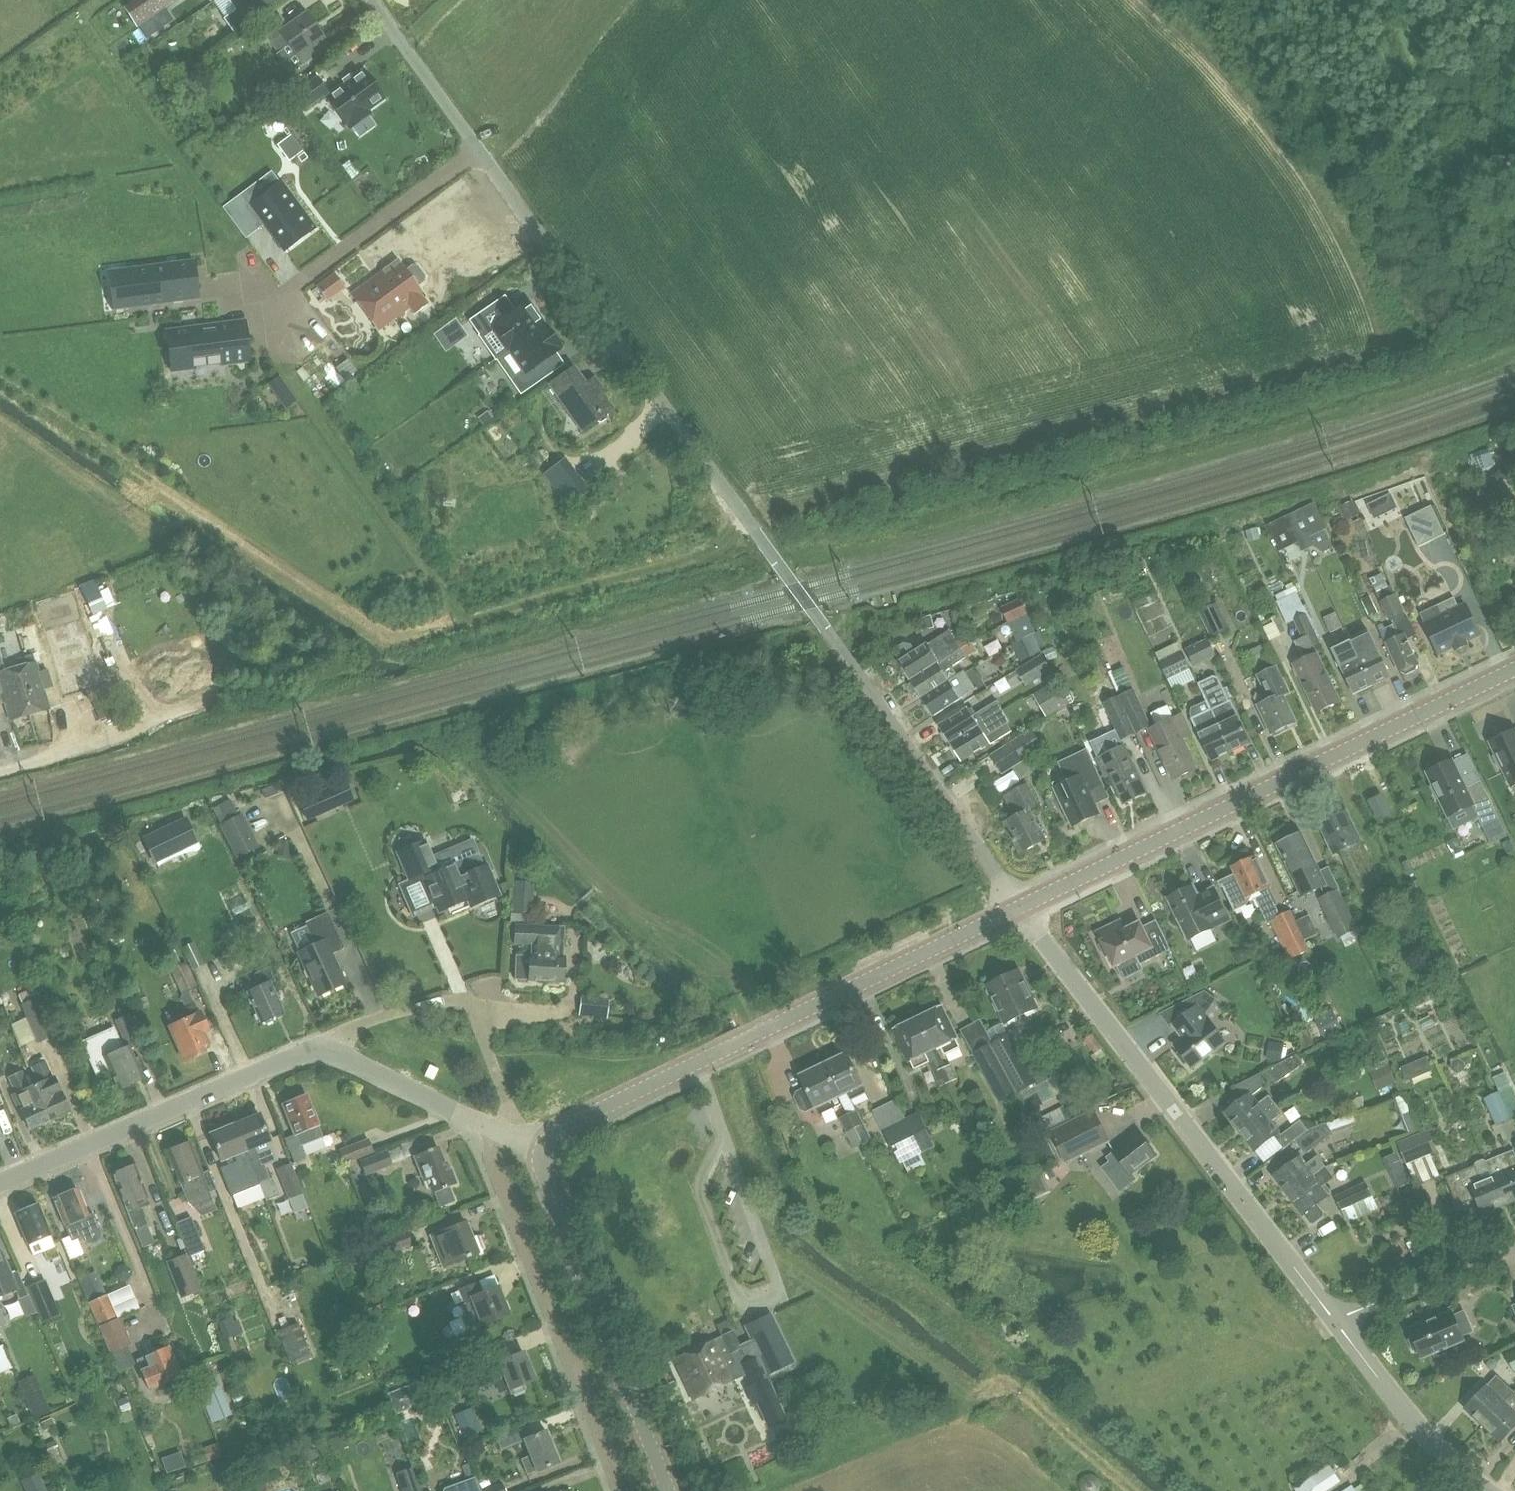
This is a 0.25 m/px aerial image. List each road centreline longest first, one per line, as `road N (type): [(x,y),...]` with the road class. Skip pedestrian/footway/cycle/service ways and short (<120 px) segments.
road 1 (residential): [(1018,908),(372,0)]
road 2 (tertiary): [(1018,908),(1514,669)]
road 3 (residential): [(499,1129),(337,1053),(309,1050),(0,1181)]
road 4 (tertiary): [(544,1150),(562,1130),(1018,908)]
road 5 (residential): [(1334,1319),(1018,908)]
road 6 (residential): [(499,1129),(495,1165),(622,1490)]
road 7 (track): [(754,528),(708,554),(396,642)]
road 8 (tertiary): [(668,1490),(545,1179),(544,1150)]
road 9 (track): [(467,621),(277,350)]
road 10 (residential): [(1484,1490),(1411,1421),(1334,1319)]
road 11 (residential): [(1334,1319),(1514,1243)]

